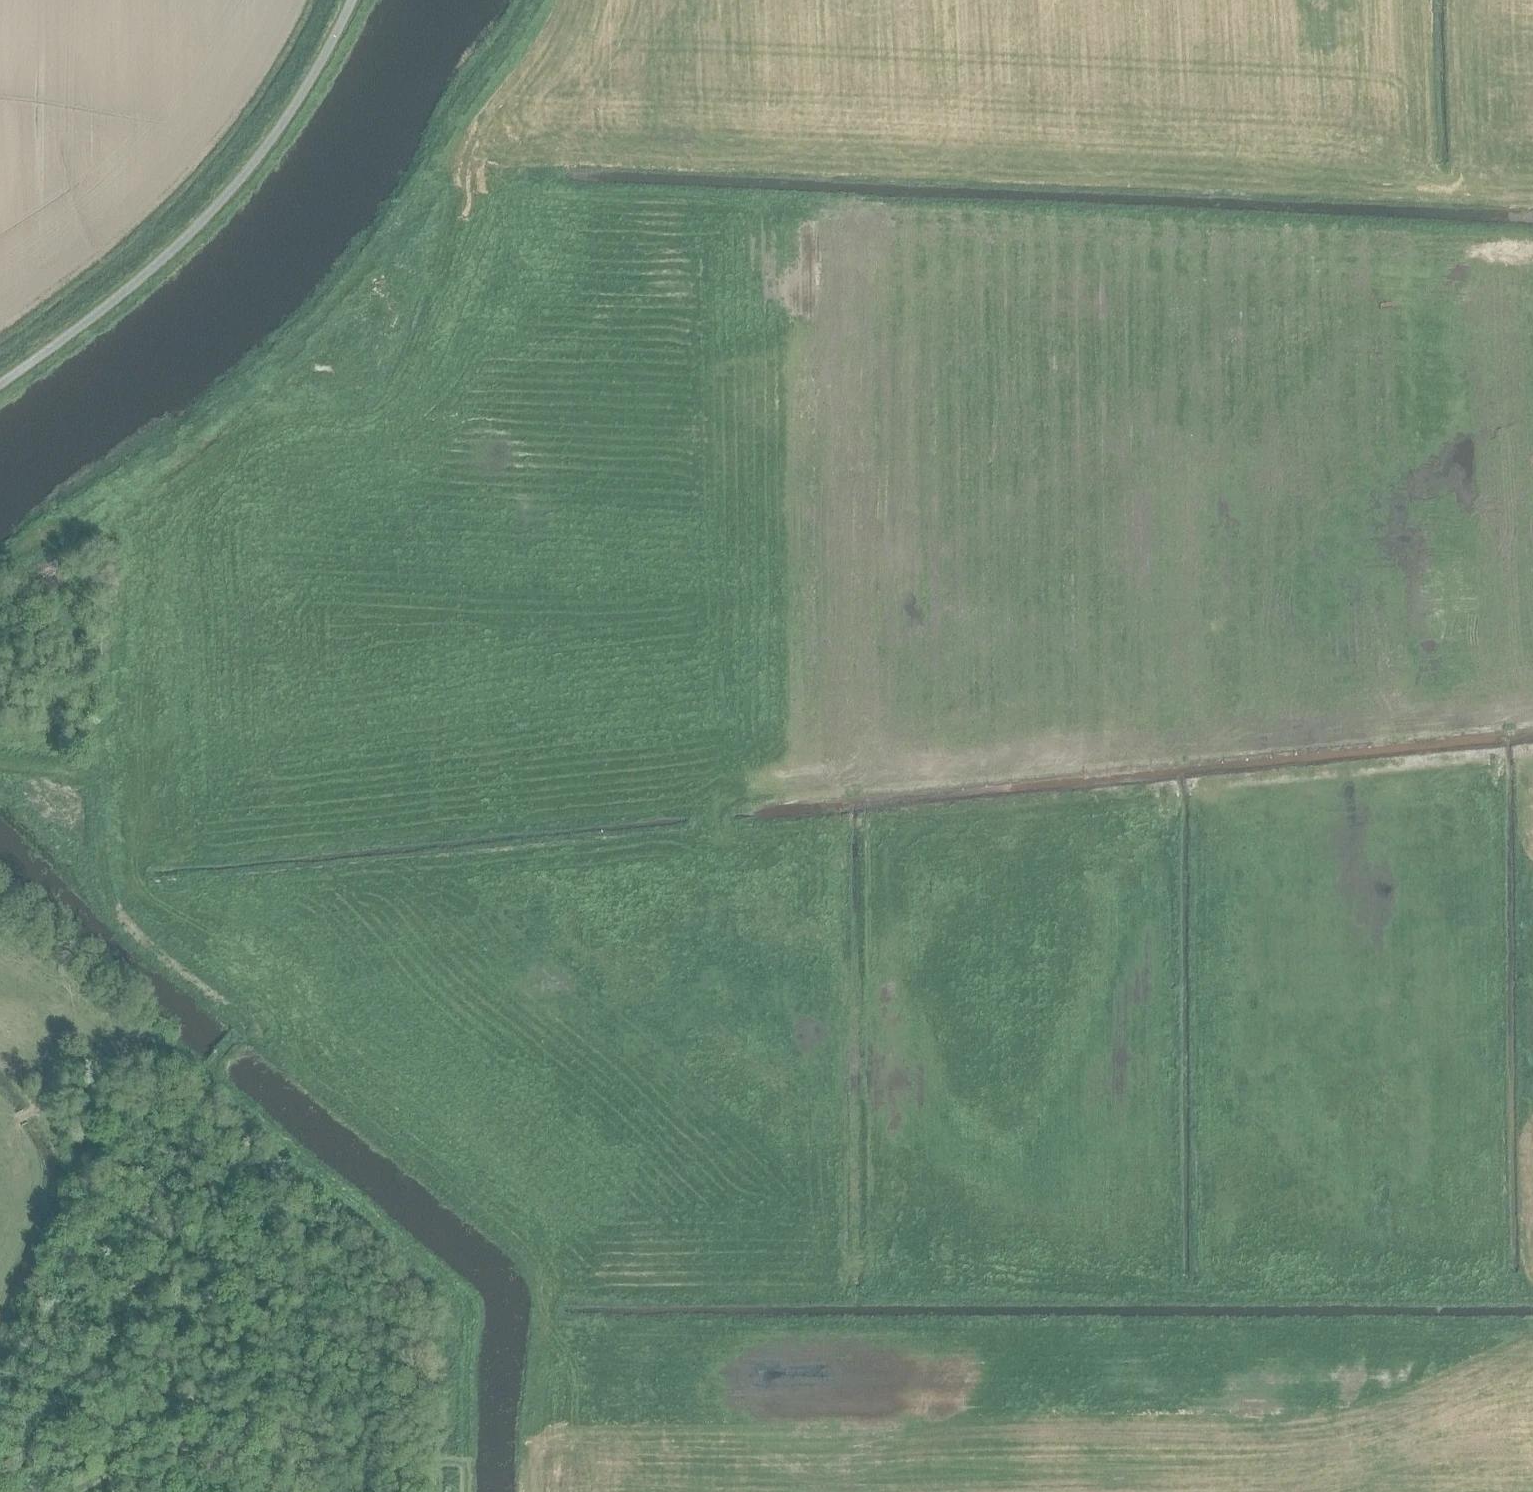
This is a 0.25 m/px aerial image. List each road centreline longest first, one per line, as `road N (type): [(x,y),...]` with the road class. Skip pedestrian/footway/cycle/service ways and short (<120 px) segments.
road 1 (unclassified): [(0,384),(128,289),(209,215),(293,107),(351,0)]

